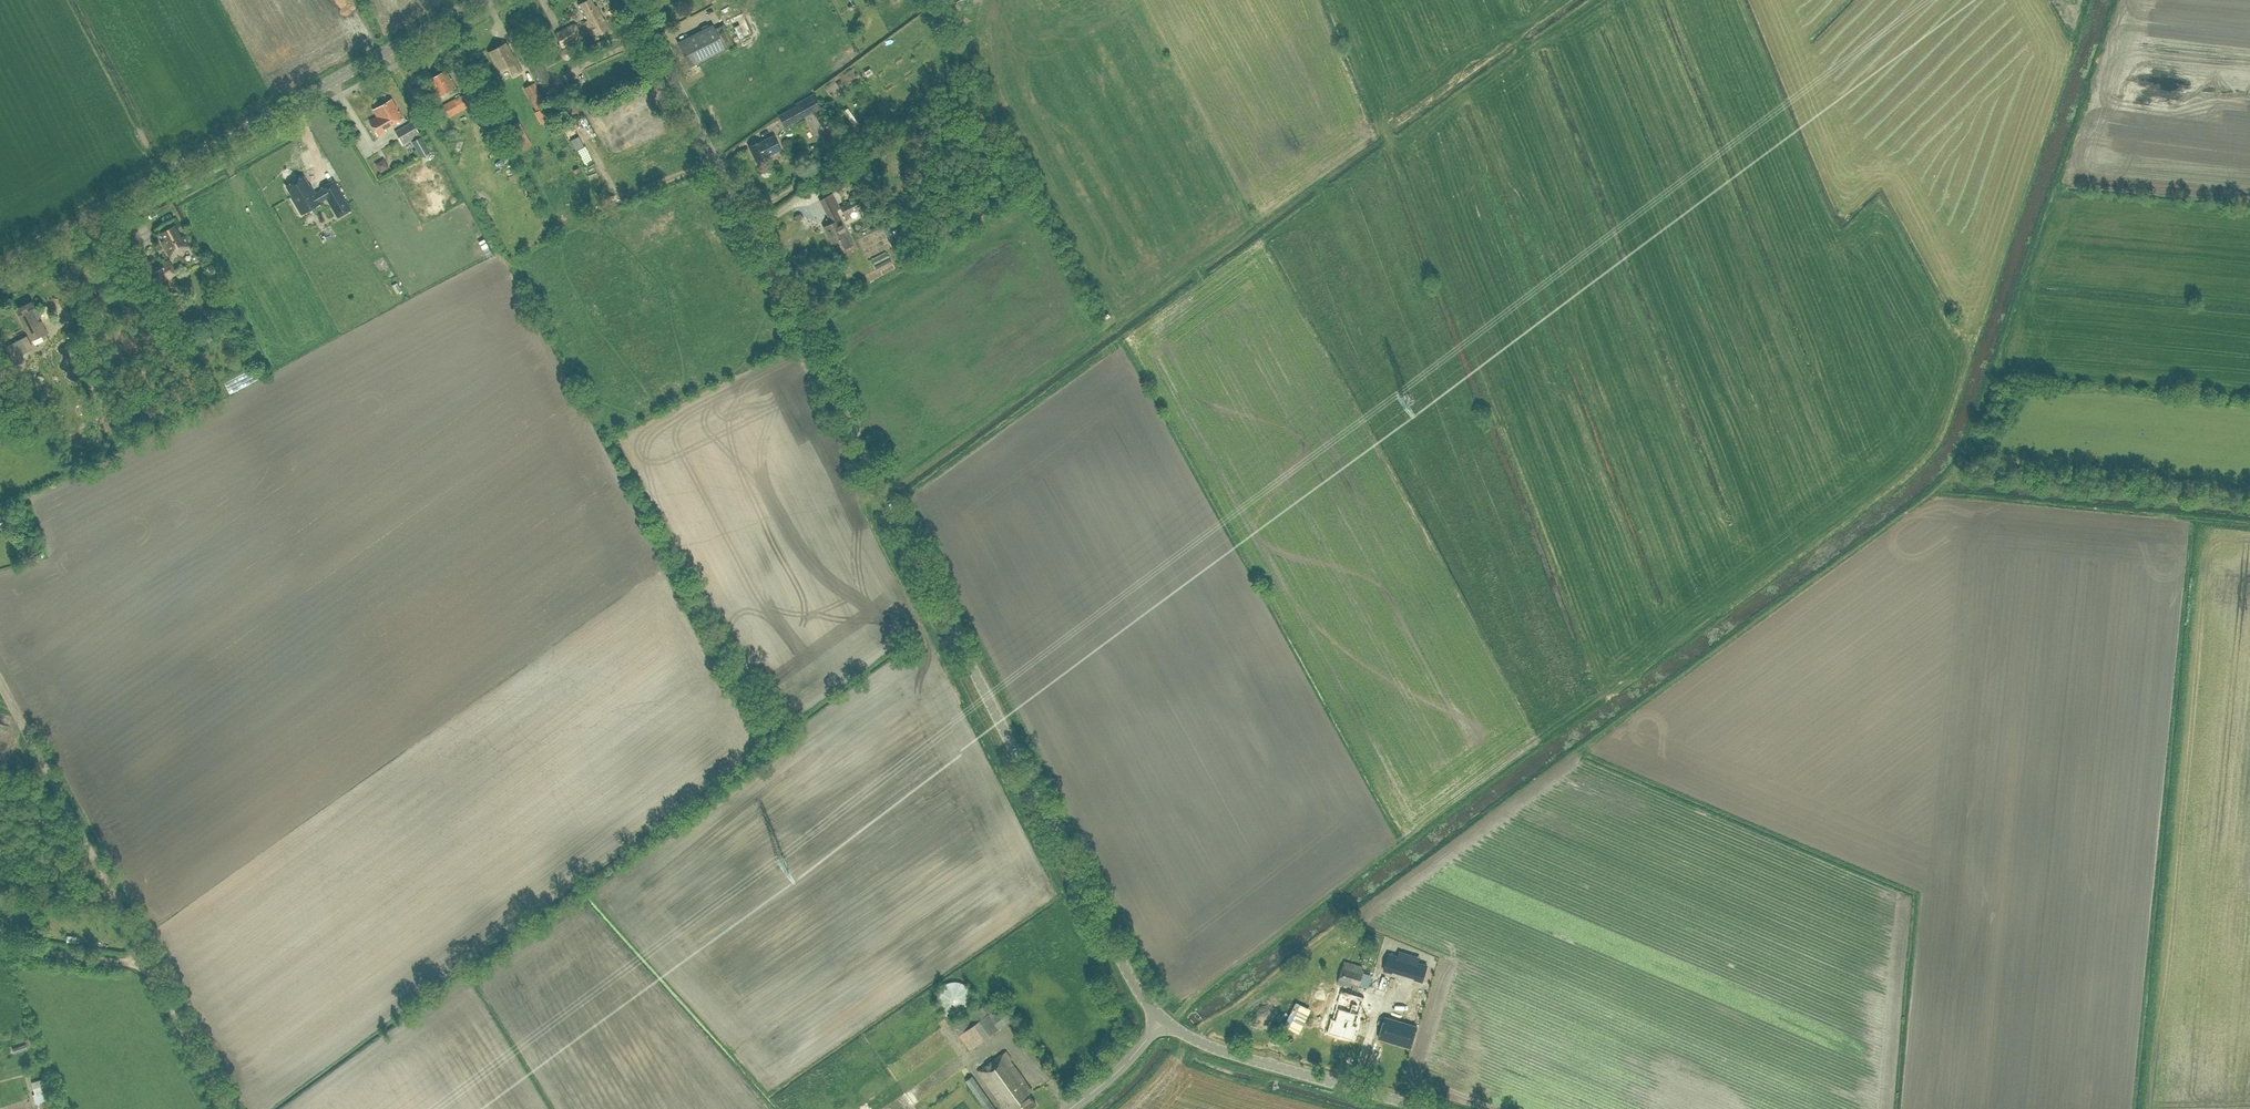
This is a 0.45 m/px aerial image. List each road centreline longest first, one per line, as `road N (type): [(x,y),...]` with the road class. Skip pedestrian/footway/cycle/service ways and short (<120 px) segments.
road 1 (tertiary): [(1163,1019),(1132,980),(1003,734),(633,0)]
road 2 (secondary): [(0,263),(480,0)]
road 3 (unclassified): [(0,681),(146,964)]
road 4 (tertiary): [(1435,1108),(1227,1051),(1163,1019)]
road 5 (unclassified): [(146,964),(225,1108)]
road 6 (unclassified): [(146,964),(0,944)]
road 7 (unclassified): [(1069,1108),(1122,1067),(1163,1019)]

